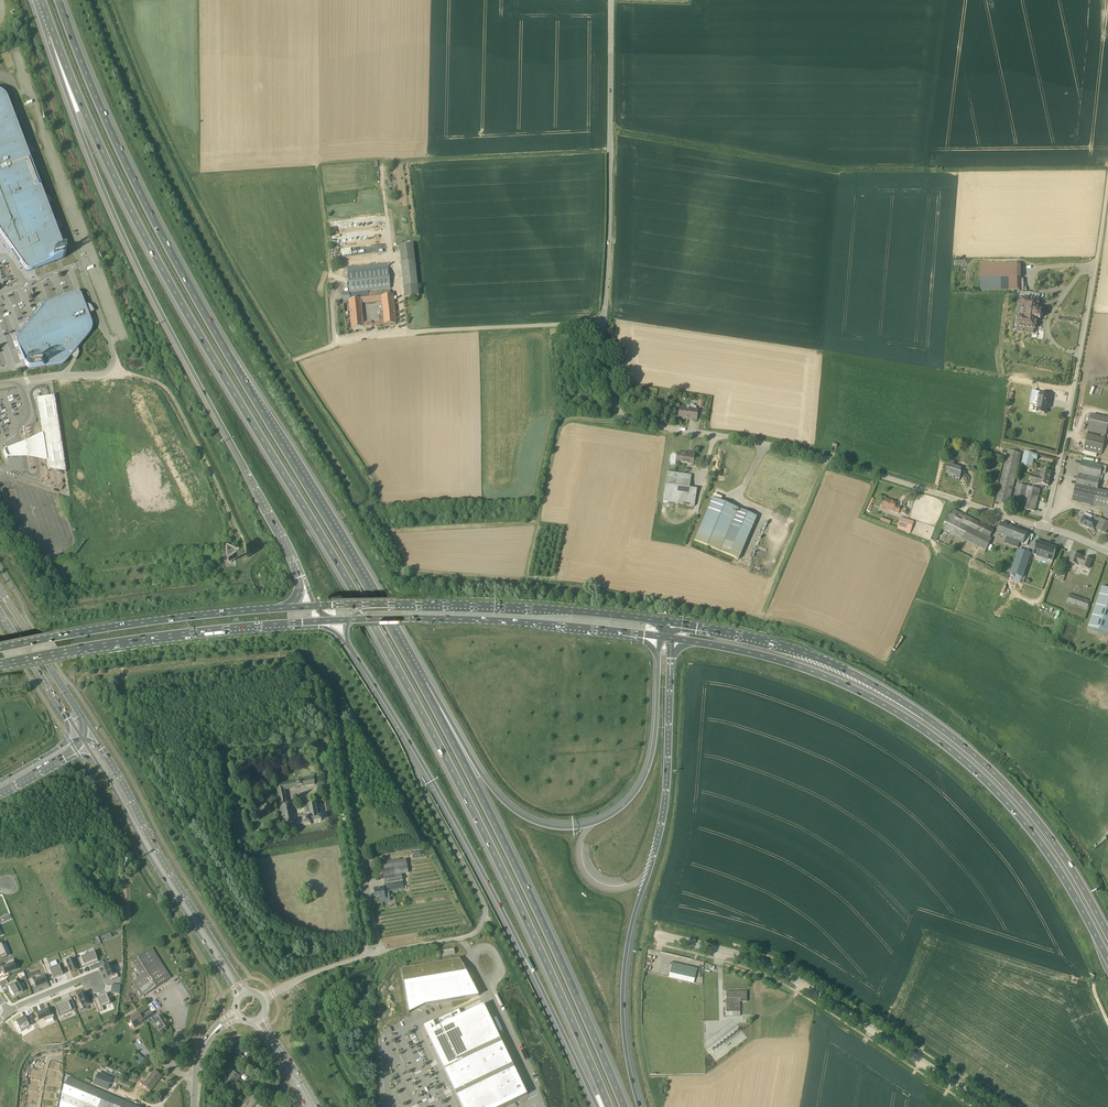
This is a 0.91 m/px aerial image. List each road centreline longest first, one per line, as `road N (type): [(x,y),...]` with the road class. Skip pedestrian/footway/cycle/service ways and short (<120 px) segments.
road 1 (motorway): [(54,34),(130,212),(459,783),(608,1106)]
road 2 (motorway): [(423,684),(191,289),(101,109),(59,0)]
road 3 (motorway): [(54,34),(65,88),(117,221),(302,576)]
road 4 (trunk): [(671,638),(805,669),(935,738),(1037,839),(1107,960)]
road 5 (trunk): [(1107,935),(1047,833),(942,729),(819,658),(668,622)]
road 6 (unclassified): [(1045,527),(785,447),(622,416),(604,323)]
road 7 (motorway): [(349,647),(496,901),(596,1106)]
road 8 (motorway): [(639,1106),(623,988),(665,802),(671,638)]
road 9 (motorway): [(625,1106),(423,684)]
road 10 (motorway): [(660,637),(647,770),(623,806),(586,825),(547,825),(508,806),(423,684)]
road 11 (unclassified): [(1045,527),(1107,190)]
road 12 (unclassified): [(604,323),(610,0)]
road 13 (primary): [(0,665),(151,638),(319,621)]
road 14 (unclassified): [(604,323),(402,333),(354,339),(288,363)]
road 15 (trunk): [(351,620),(493,620),(660,637)]
road 16 (residential): [(462,861),(486,913),(475,934),(340,964),(265,999)]
road 17 (secondary): [(246,991),(94,733)]
road 18 (secondary): [(84,741),(238,997)]
road 19 (trunk): [(668,622),(371,604)]
road 20 (primary): [(288,608),(0,649)]
road 21 (track): [(250,557),(168,390),(111,370)]
road 22 (secondary): [(94,733),(0,589)]
road 23 (track): [(762,609),(827,458)]
road 24 (secondary): [(0,611),(81,735)]

